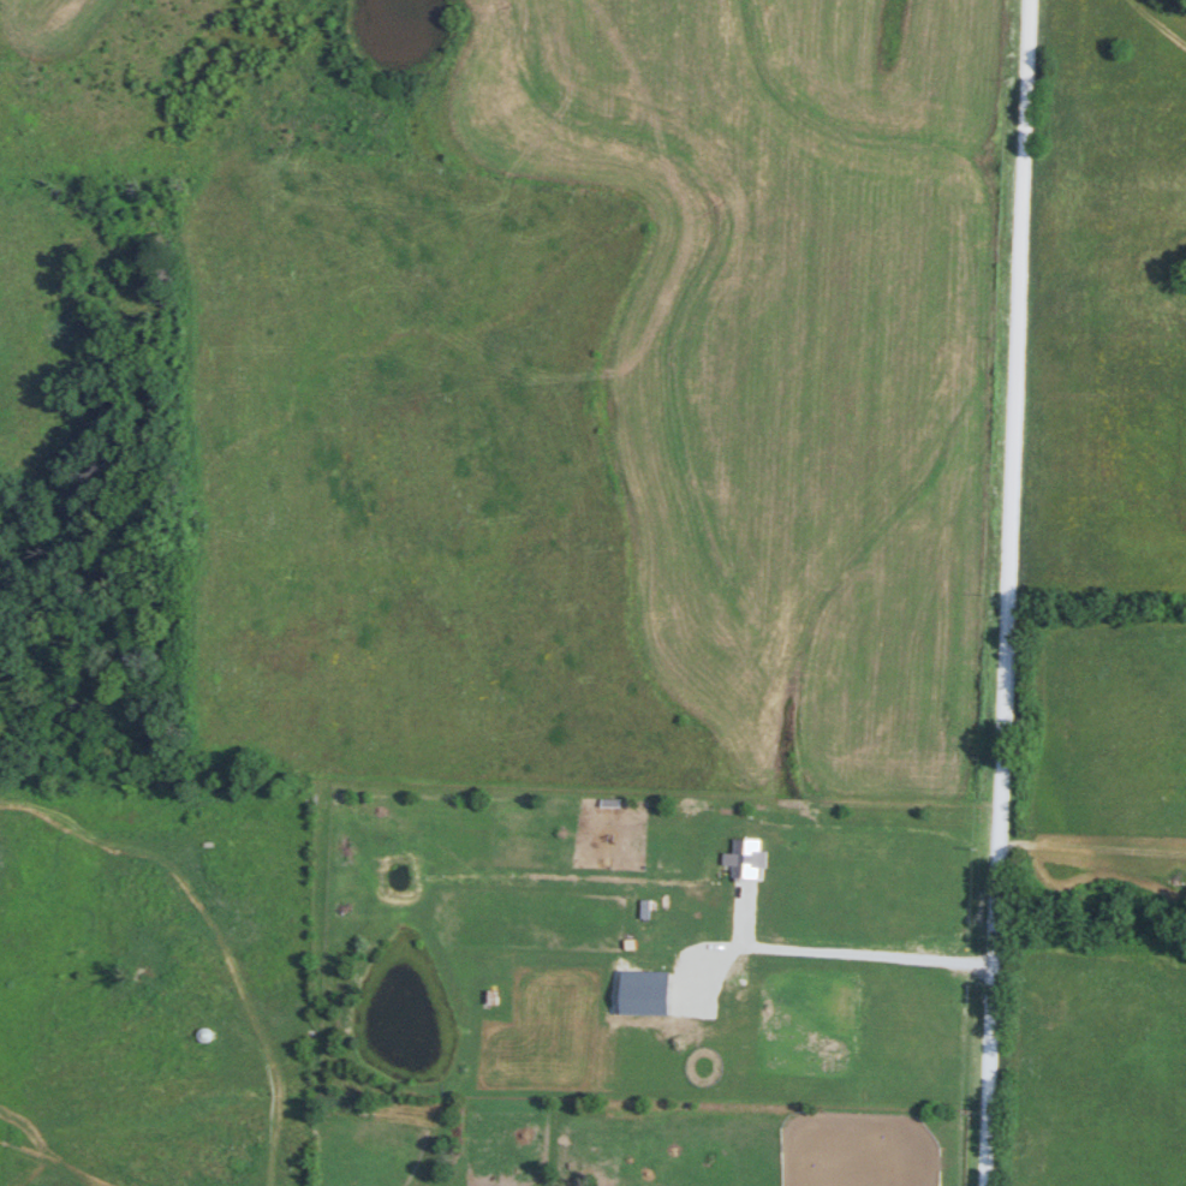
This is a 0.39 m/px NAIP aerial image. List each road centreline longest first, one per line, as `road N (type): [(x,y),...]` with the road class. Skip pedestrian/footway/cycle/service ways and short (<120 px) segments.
road 1 (residential): [(981,1185),(1035,0)]

